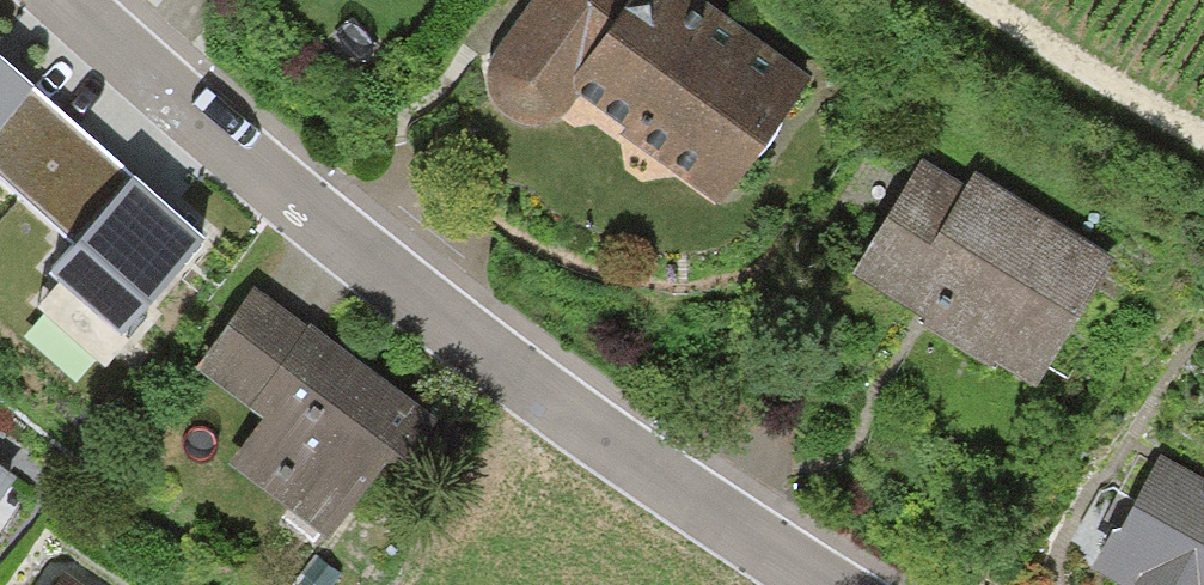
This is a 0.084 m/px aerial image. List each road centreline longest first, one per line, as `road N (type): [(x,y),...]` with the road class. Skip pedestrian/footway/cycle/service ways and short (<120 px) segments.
road 1 (residential): [(841,584),(650,469),(408,296),(46,0)]
road 2 (track): [(1203,130),(974,0)]

